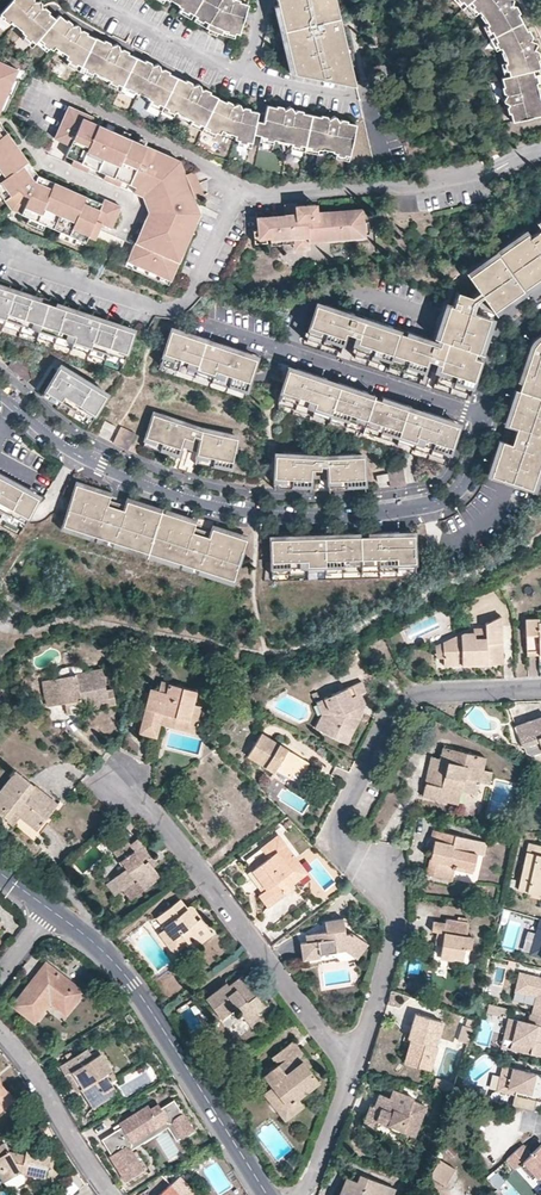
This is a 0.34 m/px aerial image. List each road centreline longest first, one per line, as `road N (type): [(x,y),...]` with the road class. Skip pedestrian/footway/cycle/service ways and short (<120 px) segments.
road 1 (residential): [(0,397),(66,448),(148,487),(264,515),(433,508),(464,485),(486,418)]
road 2 (residential): [(352,1071),(395,938),(394,907),(341,849),(351,798),(413,699),(540,689)]
road 3 (residential): [(352,1071),(125,785)]
road 4 (residential): [(46,914),(122,968),(266,1194)]
road 5 (residential): [(237,183),(192,294),(174,310),(152,310),(0,255)]
road 6 (residential): [(540,150),(405,188),(266,194),(237,183)]
road 7 (residential): [(210,326),(486,418)]
road 8 (residential): [(237,183),(48,89)]
road 9 (residential): [(0,1034),(112,1194)]
road 10 (residential): [(307,1194),(352,1071)]
road 11 (residential): [(486,418),(505,361),(540,312)]

